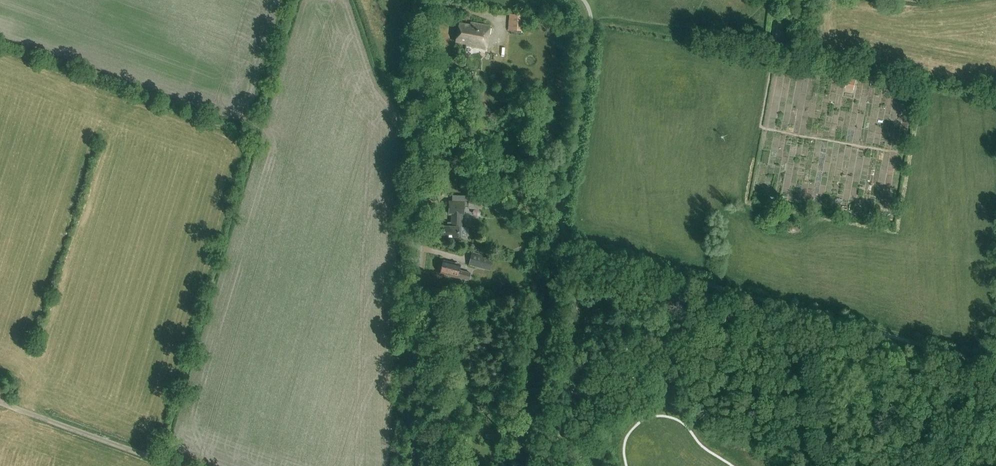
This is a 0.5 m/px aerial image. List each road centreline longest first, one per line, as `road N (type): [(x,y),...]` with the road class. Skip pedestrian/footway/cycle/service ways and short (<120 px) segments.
road 1 (tertiary): [(414,465),(424,0)]
road 2 (track): [(177,465),(0,397)]

